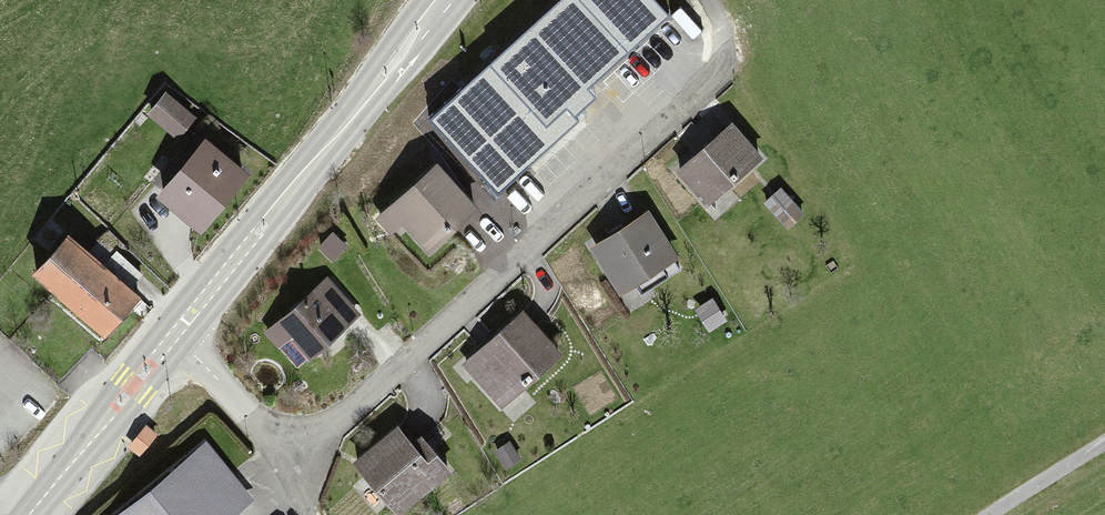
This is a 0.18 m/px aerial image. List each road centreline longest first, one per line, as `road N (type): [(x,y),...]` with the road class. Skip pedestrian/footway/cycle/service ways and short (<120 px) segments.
road 1 (residential): [(172,338),(269,429),(296,437),(326,431),(423,356),(710,85)]
road 2 (primary): [(444,0),(172,338)]
road 3 (primary): [(172,338),(28,514)]

